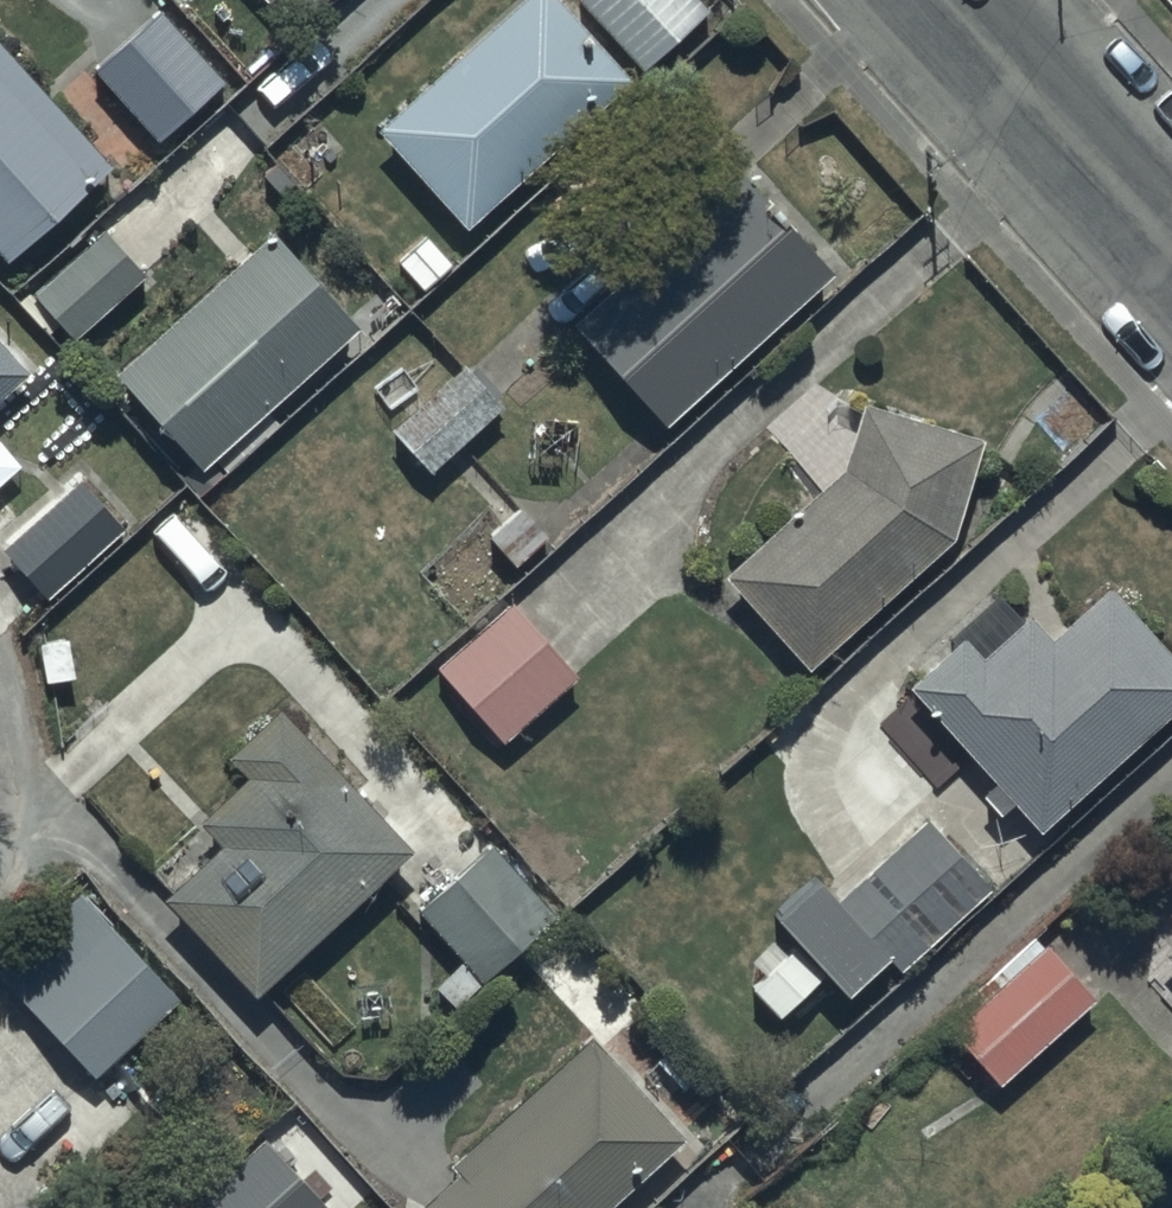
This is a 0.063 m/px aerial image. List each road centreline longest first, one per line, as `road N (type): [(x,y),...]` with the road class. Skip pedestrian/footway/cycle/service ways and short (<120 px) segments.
road 1 (residential): [(1171,240),(953,0)]

